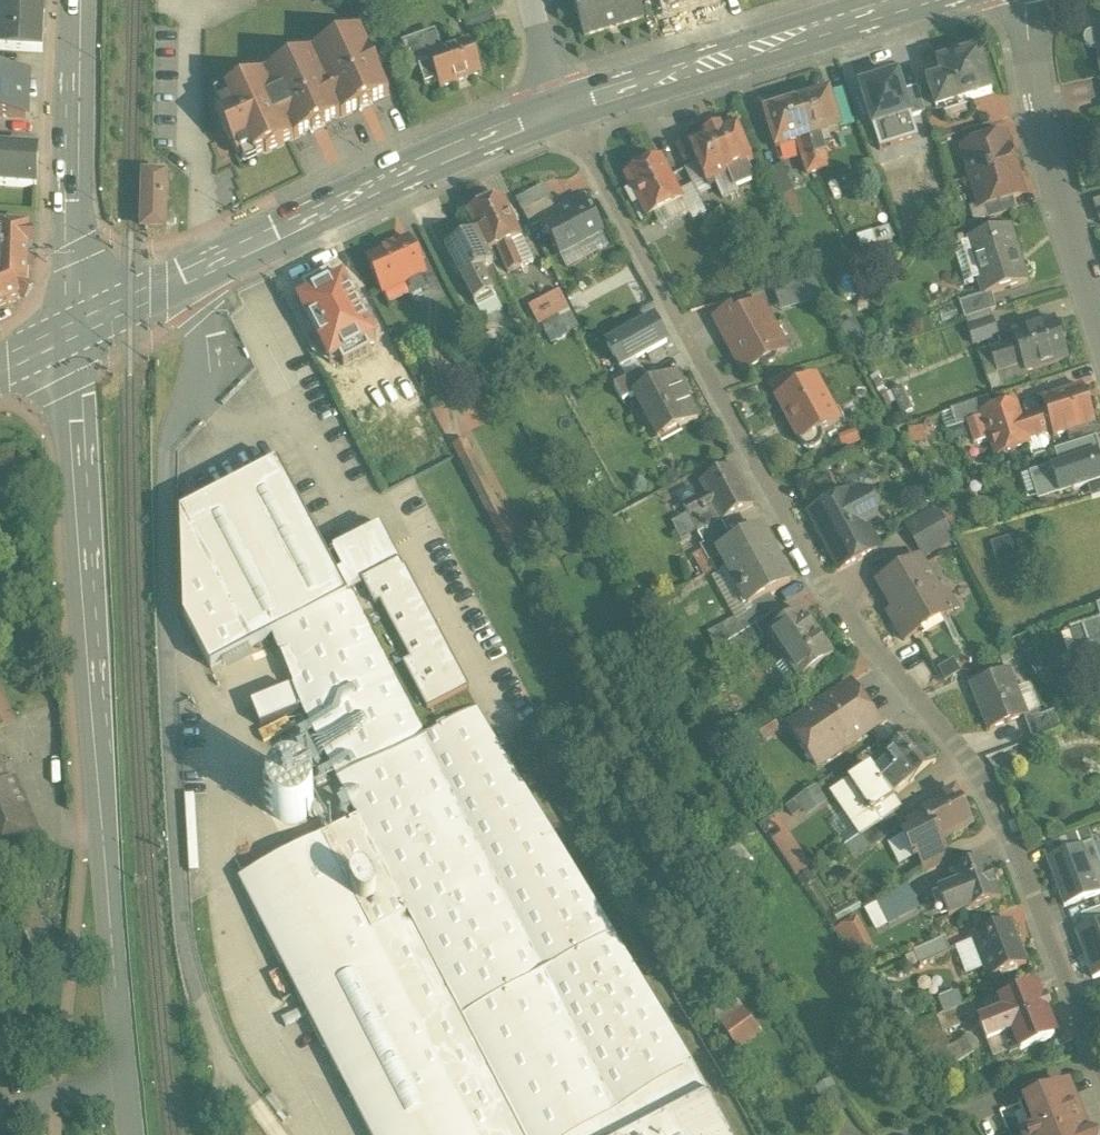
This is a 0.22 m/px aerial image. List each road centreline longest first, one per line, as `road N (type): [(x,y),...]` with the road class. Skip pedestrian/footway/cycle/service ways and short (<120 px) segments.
road 1 (residential): [(559,101),(810,564),(858,637),(990,797),(1099,1092)]
road 2 (secondary): [(77,322),(123,1071)]
road 3 (secondary): [(559,101),(77,322)]
road 4 (secondary): [(898,0),(559,101)]
road 5 (residential): [(1099,315),(1038,122),(1027,0)]
road 6 (secondary): [(80,0),(77,322)]
road 7 (residential): [(0,1103),(123,1071)]

